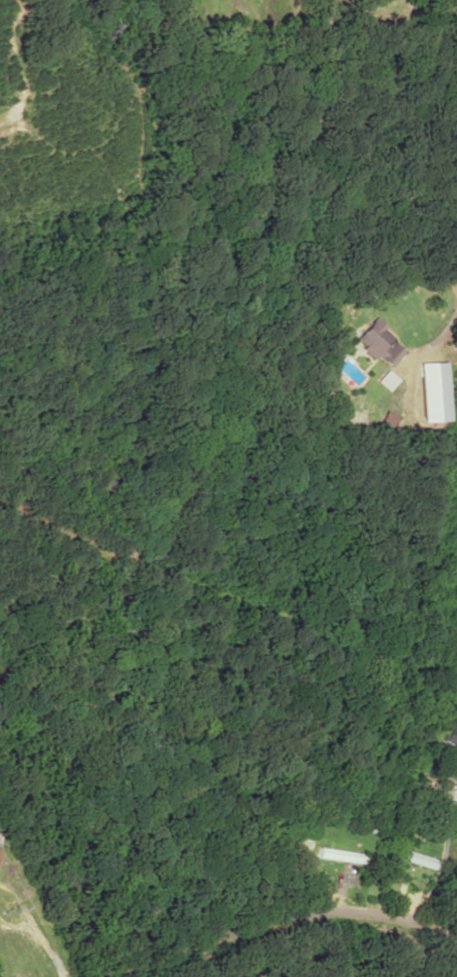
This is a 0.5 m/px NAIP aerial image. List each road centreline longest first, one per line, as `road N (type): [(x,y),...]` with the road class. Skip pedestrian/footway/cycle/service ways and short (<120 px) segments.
road 1 (residential): [(86,976),(318,911),(371,911),(424,924),(456,943)]

